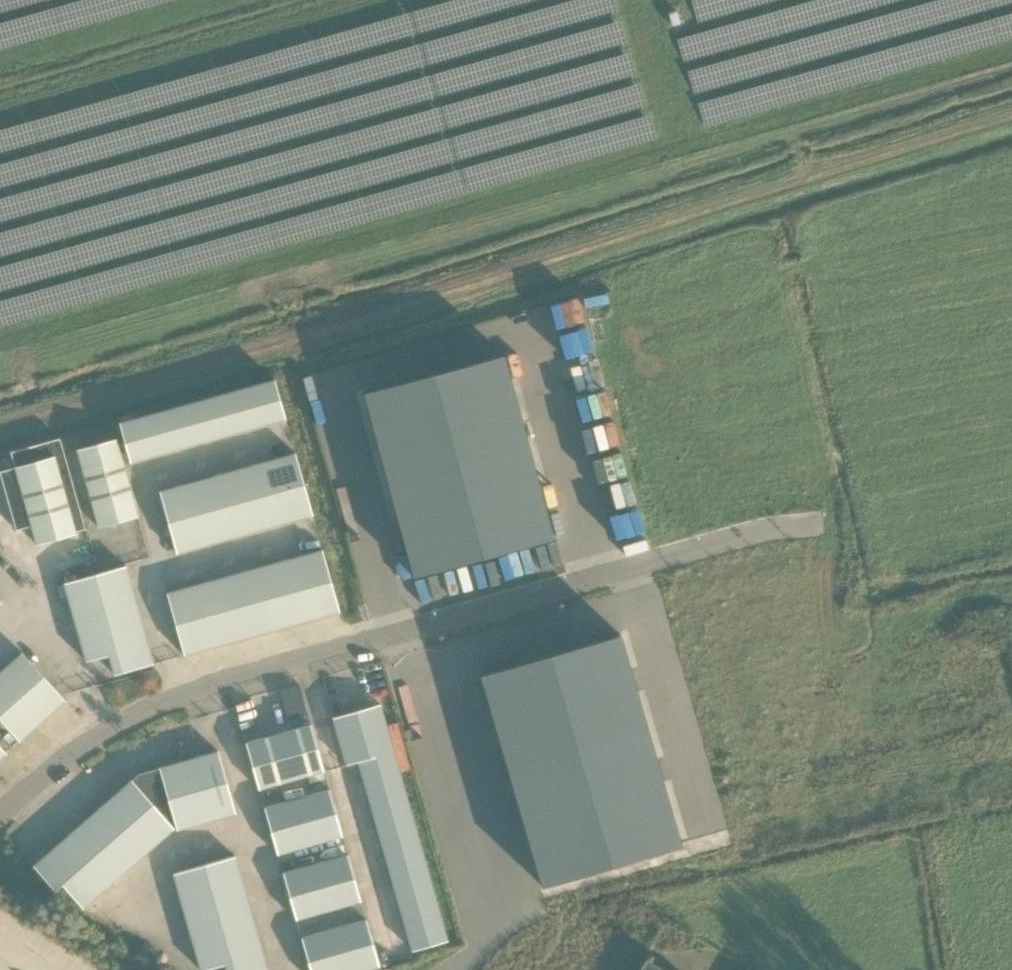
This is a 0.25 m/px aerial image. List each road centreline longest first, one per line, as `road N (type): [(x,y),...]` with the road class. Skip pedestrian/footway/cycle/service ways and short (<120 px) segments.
road 1 (unclassified): [(0,818),(68,756),(181,696),(769,528),(817,523)]

